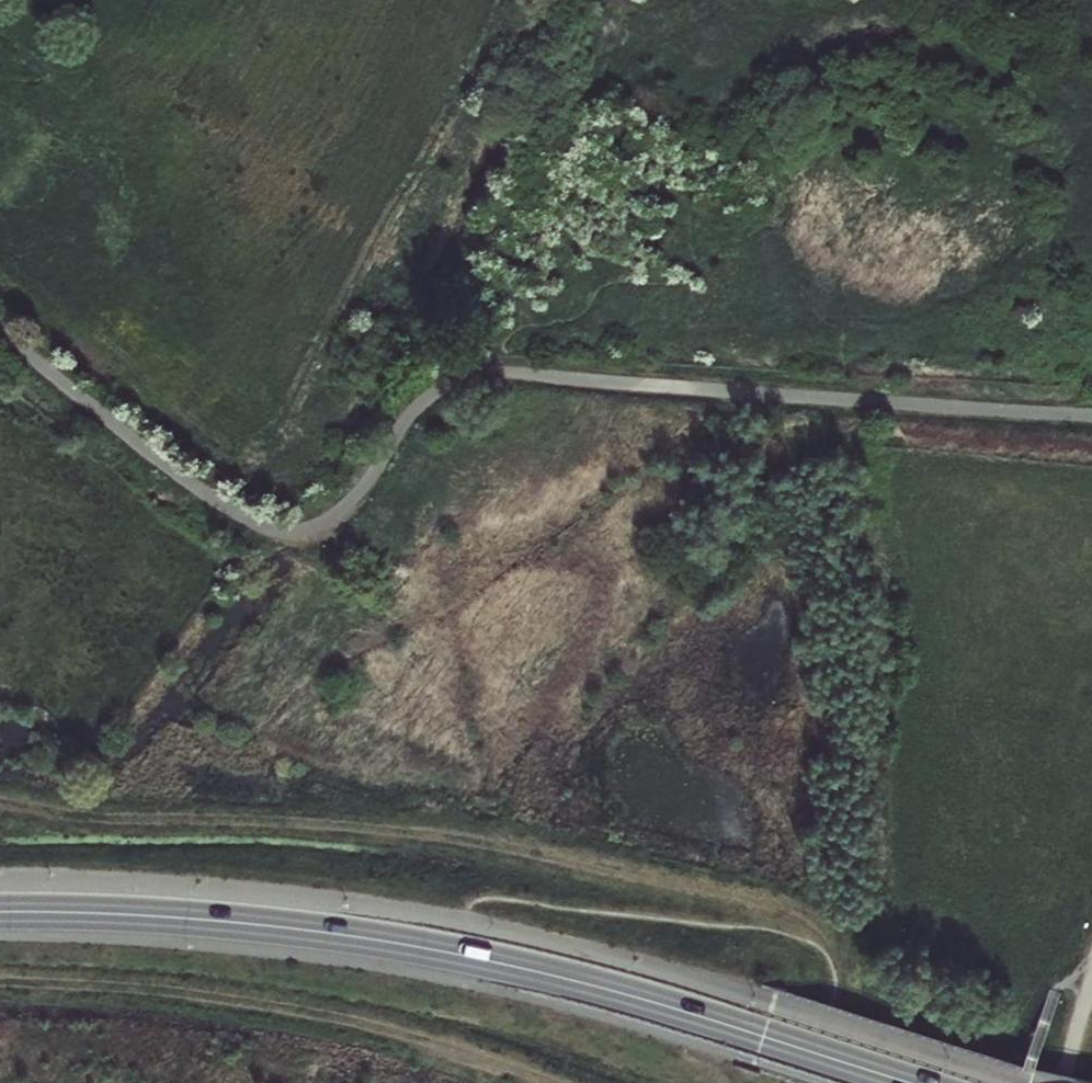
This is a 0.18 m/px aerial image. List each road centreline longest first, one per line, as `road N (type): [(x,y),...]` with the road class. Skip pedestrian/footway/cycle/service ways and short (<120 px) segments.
road 1 (unclassified): [(0,332),(191,482),(282,530),(332,517),(359,492),(414,410),(476,375),(1091,417)]
road 2 (primary): [(926,1082),(596,983),(408,942),(222,920),(0,912)]

